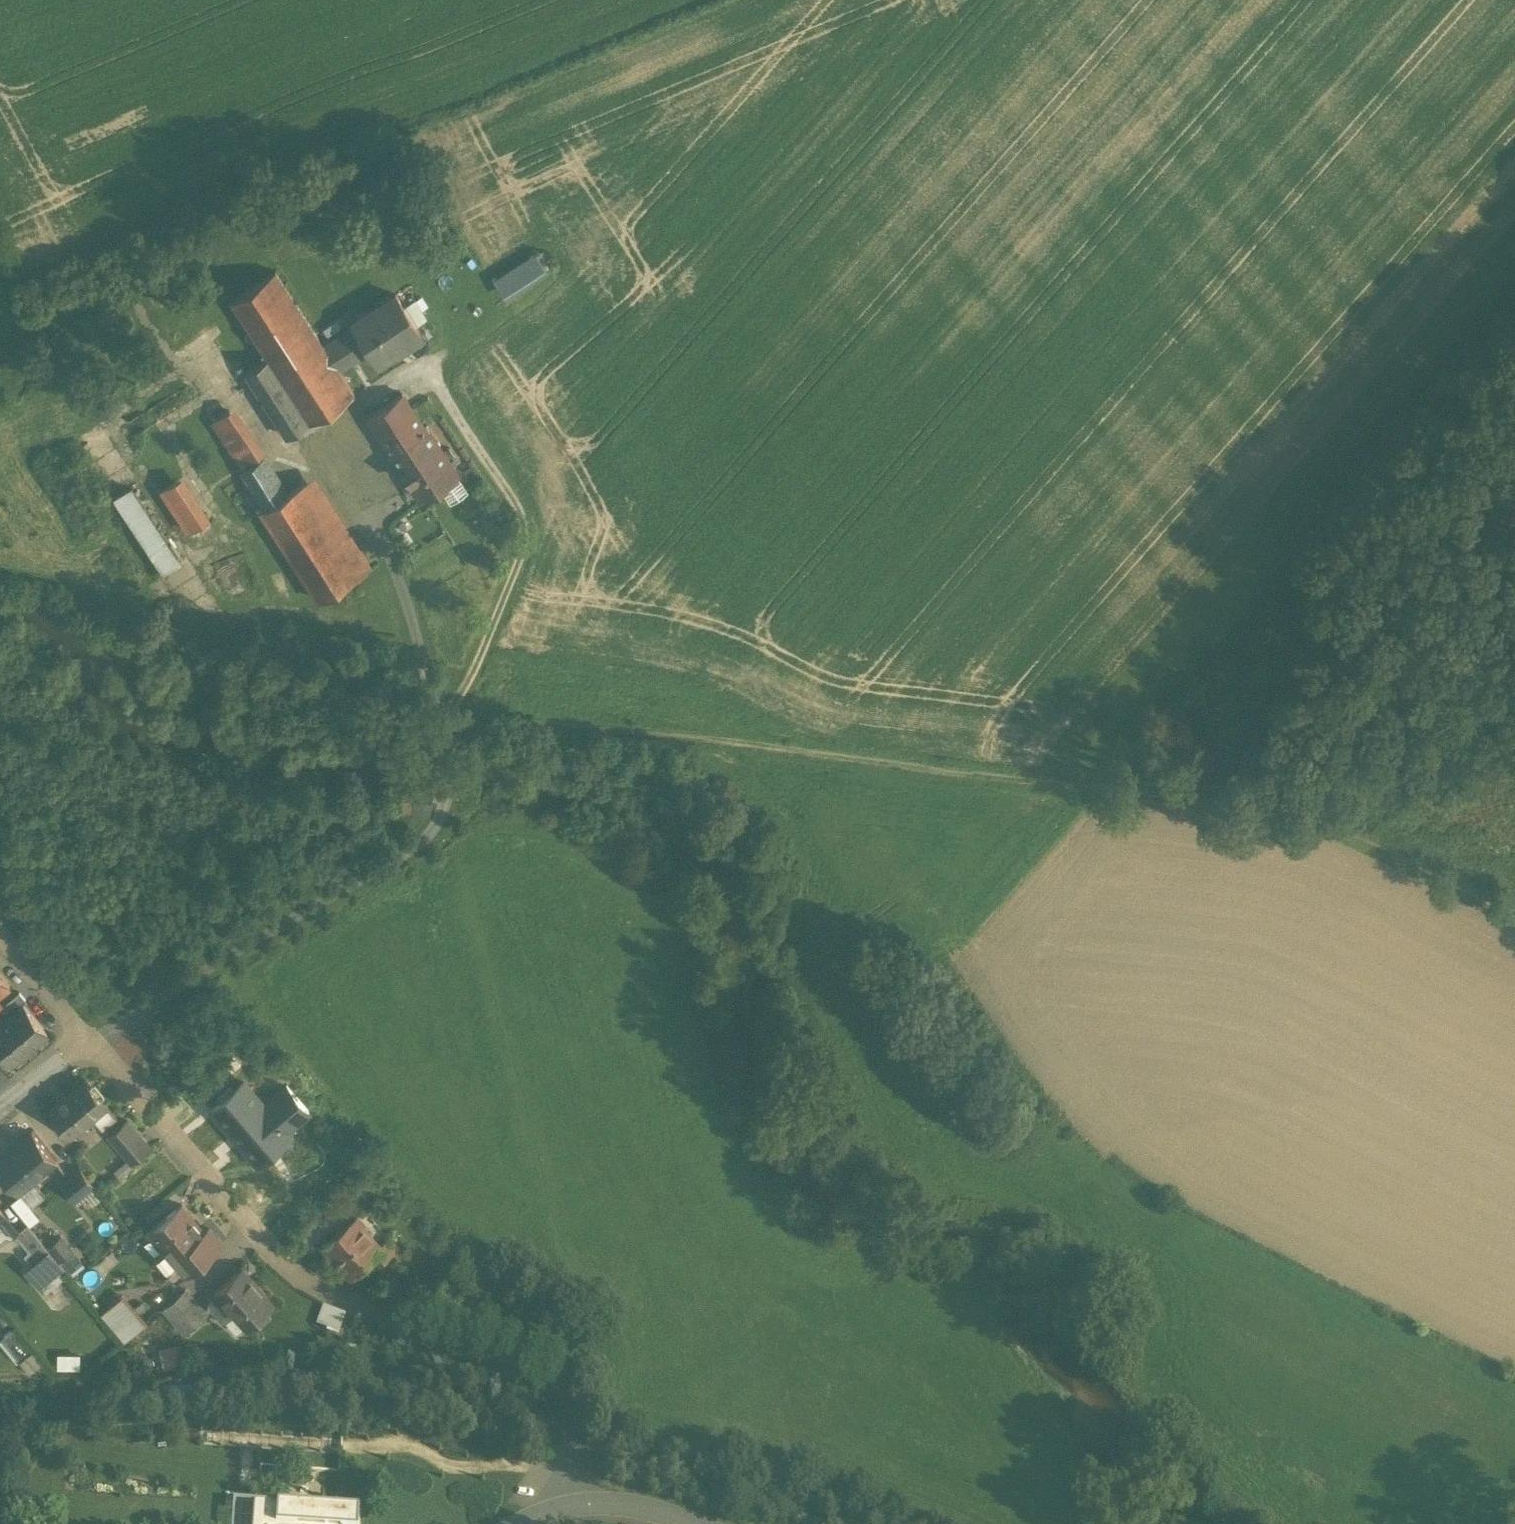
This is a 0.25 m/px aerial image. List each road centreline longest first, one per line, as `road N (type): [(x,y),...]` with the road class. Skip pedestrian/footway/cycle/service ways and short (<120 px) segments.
road 1 (track): [(1514,889),(1311,783),(1123,776),(772,727),(552,706),(432,704)]
road 2 (residential): [(432,704),(448,807),(432,839),(172,984)]
road 3 (residential): [(90,1032),(251,1235),(298,1278),(348,1306)]
road 4 (track): [(348,1306),(476,1343),(570,1380),(567,1467),(580,1508)]
road 5 (residential): [(432,704),(378,508)]
road 6 (residential): [(538,1523),(580,1508),(619,1508),(685,1523)]
road 7 (residential): [(0,921),(90,1032)]

